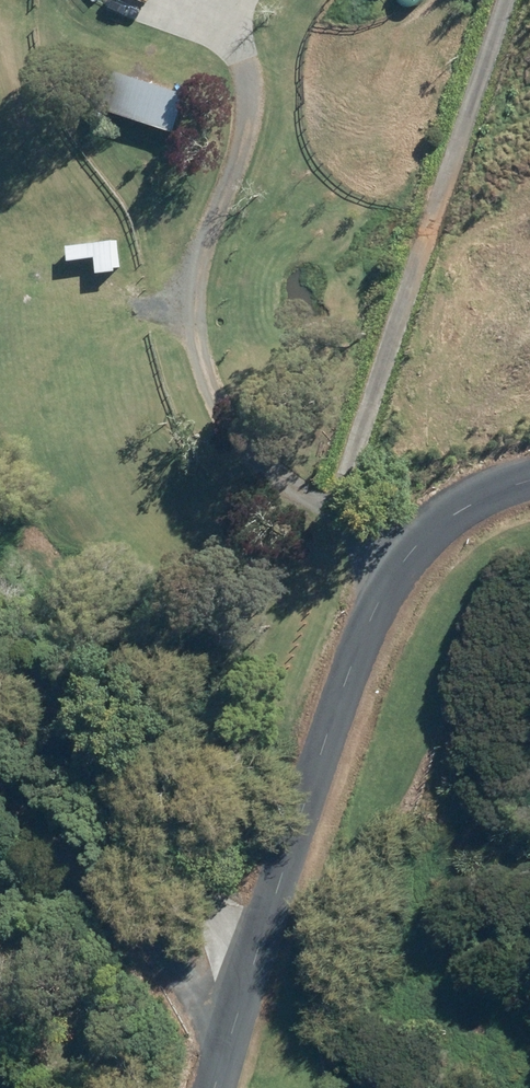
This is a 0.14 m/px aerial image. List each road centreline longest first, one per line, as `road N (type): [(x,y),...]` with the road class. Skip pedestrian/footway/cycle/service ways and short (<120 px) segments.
road 1 (unclassified): [(529,478),(433,521),(361,620),(217,1087)]
road 2 (track): [(203,0),(237,56),(245,141),(188,271),(192,377),(231,438),(346,527)]
road 3 (track): [(393,566),(346,527),(350,465),(494,0)]
road 4 (track): [(0,647),(86,700),(287,860)]
road 5 (track): [(0,802),(77,882),(221,1077)]

